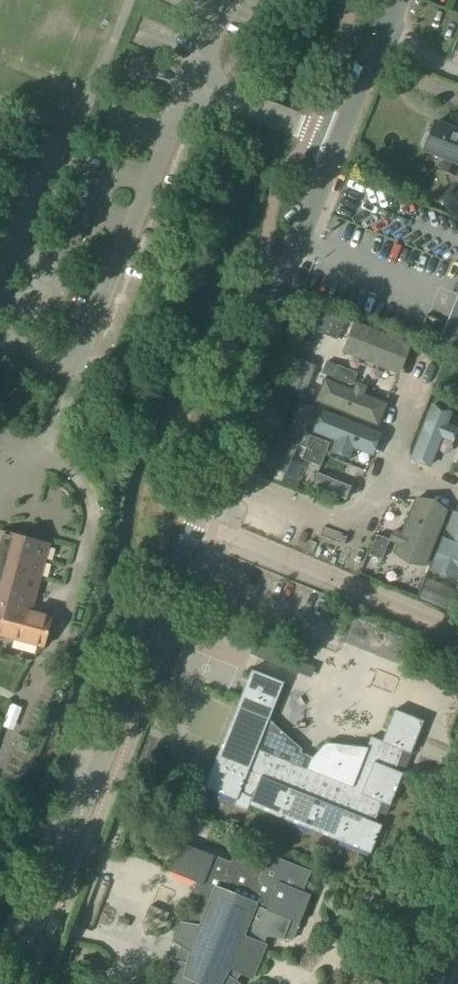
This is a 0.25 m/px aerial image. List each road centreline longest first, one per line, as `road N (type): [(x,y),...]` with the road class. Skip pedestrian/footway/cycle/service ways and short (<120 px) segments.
road 1 (residential): [(17,983),(395,0)]

